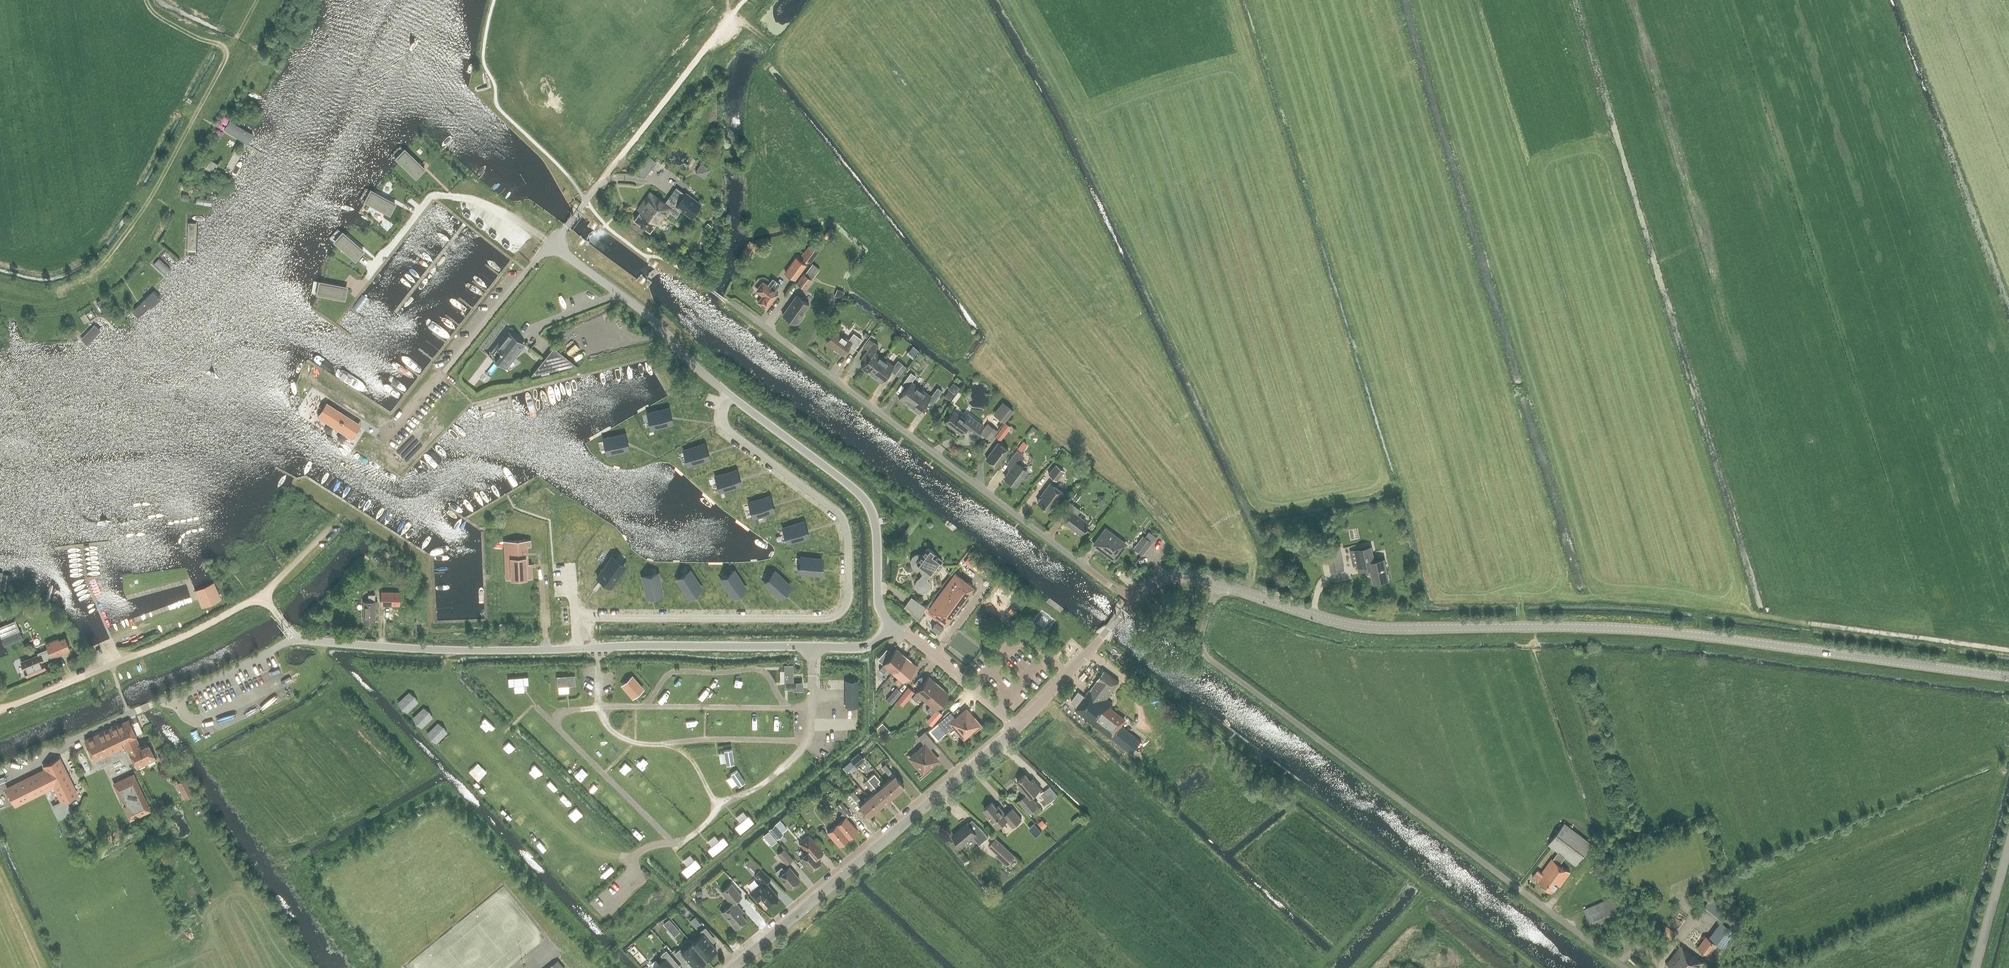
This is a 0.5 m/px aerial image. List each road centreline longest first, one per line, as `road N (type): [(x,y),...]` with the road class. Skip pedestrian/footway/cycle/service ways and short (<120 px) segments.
road 1 (tertiary): [(2008,678),(1643,630),(1361,627),(1218,585)]
road 2 (unclassified): [(896,629),(856,648),(456,650),(297,638),(279,616)]
road 3 (unclassified): [(896,629),(879,606),(876,524),(862,497),(689,362),(652,319),(550,245),(604,182)]
road 4 (unclassified): [(1625,967),(1207,657),(1201,635),(1218,585)]
road 5 (residential): [(1130,598),(731,303)]
road 6 (track): [(1429,891),(1097,643)]
road 7 (track): [(259,0),(144,213),(90,276),(47,292)]
road 8 (tertiary): [(732,967),(1016,731)]
road 9 (tertiary): [(1016,731),(1130,598)]
road 10 (unclassified): [(1016,731),(896,629)]
road 11 (tertiary): [(1975,967),(2008,846)]

